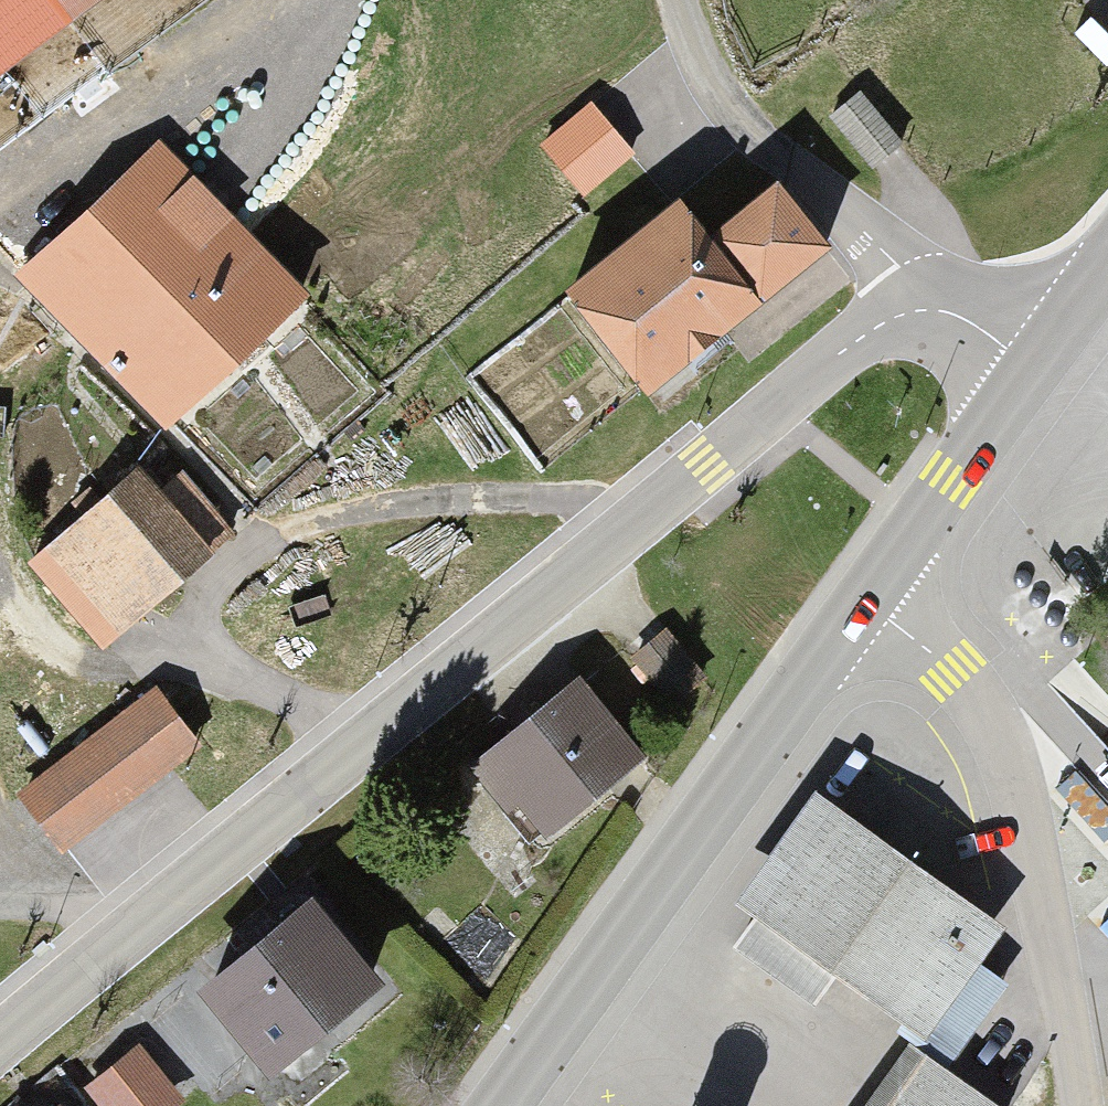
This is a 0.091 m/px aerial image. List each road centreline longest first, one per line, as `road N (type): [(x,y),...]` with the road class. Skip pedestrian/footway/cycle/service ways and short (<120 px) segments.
road 1 (unclassified): [(935,310),(903,315),(844,350),(664,506),(142,917),(0,1043)]
road 2 (secondary): [(503,1105),(867,603)]
road 3 (residential): [(867,603),(981,705),(1001,745),(1079,1105)]
road 4 (unclassified): [(935,310),(717,95),(678,0)]
road 5 (secondary): [(867,603),(1036,362)]

